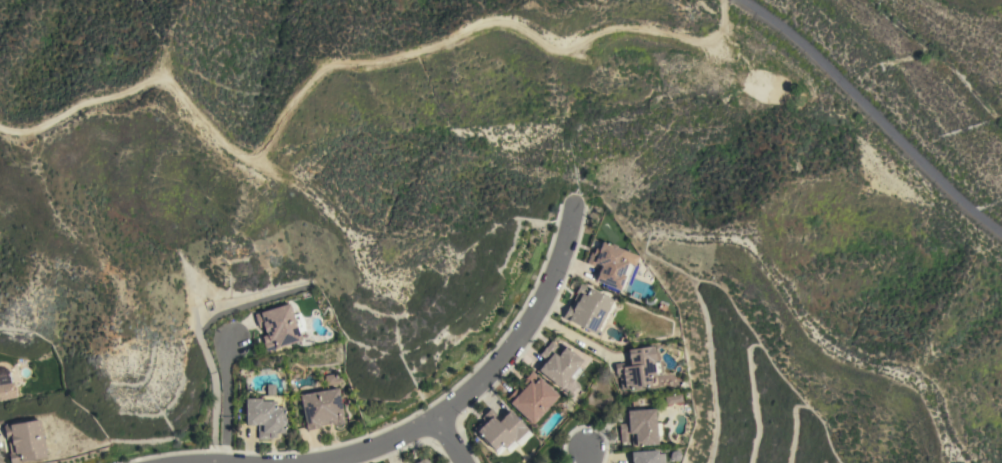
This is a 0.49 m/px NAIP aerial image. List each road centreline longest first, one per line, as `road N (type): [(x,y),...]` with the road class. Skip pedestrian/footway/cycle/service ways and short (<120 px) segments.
road 1 (residential): [(570,205),(547,286),(495,366),(415,429),(312,462)]

